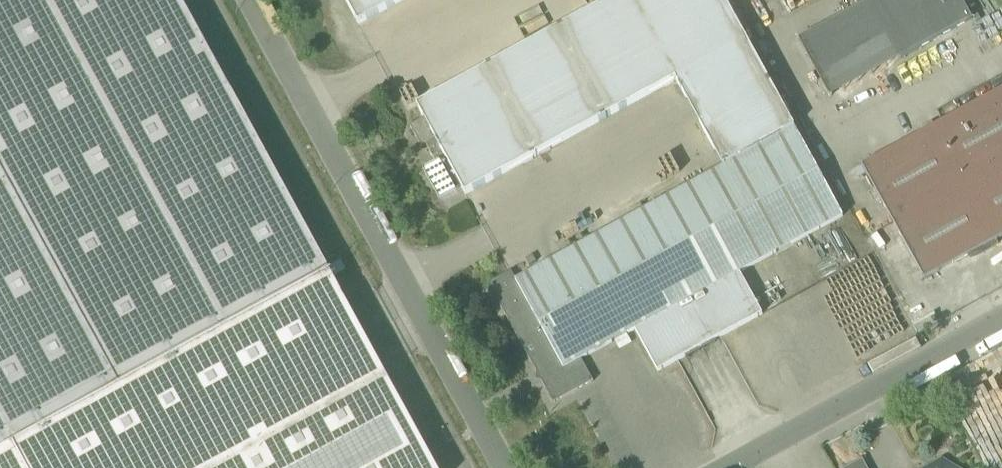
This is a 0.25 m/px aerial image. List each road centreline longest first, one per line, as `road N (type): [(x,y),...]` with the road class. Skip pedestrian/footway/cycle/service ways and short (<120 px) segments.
road 1 (unclassified): [(505,467),(247,0)]
road 2 (unclassified): [(731,467),(1001,320)]

